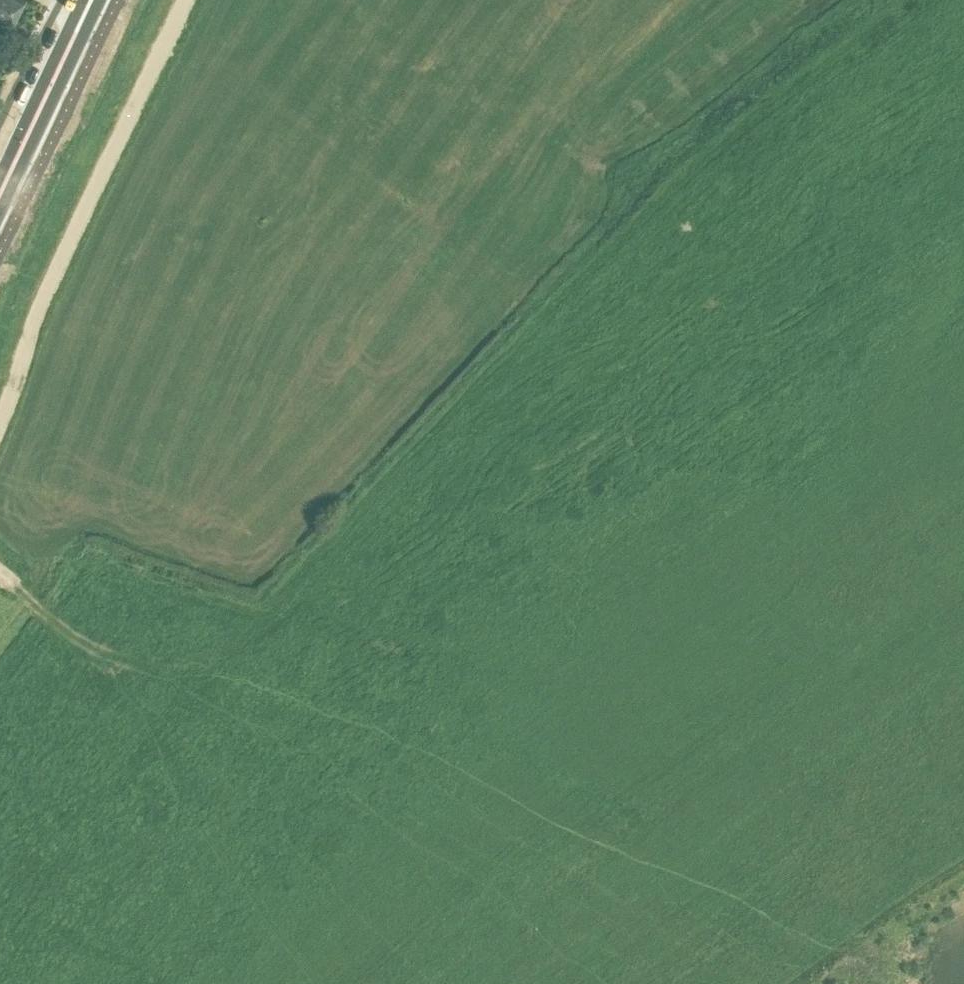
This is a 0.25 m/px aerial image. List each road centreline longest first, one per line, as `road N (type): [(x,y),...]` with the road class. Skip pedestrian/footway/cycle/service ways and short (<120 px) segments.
road 1 (track): [(323,610),(220,659),(88,657),(0,573)]
road 2 (primary): [(0,194),(91,0)]

